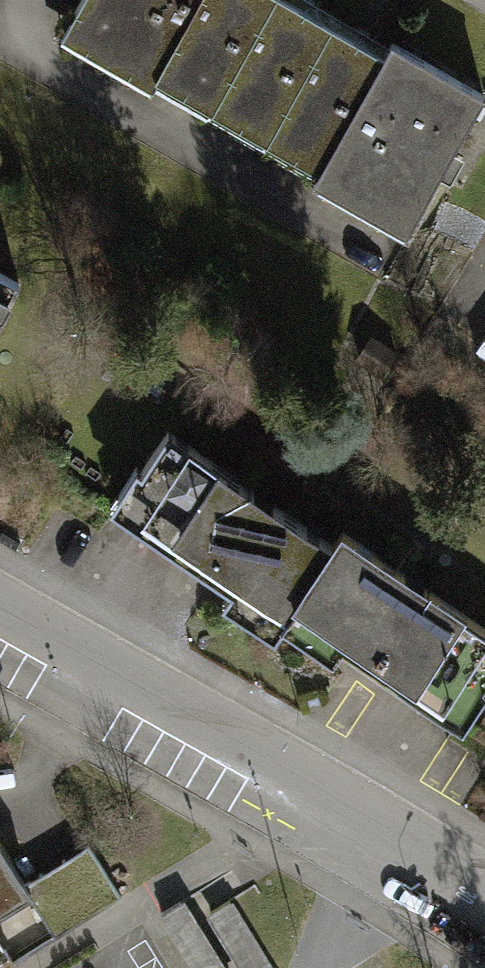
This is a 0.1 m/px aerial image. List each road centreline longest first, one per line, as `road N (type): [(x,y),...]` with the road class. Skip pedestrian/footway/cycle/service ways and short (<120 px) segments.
road 1 (residential): [(0,604),(484,898)]

